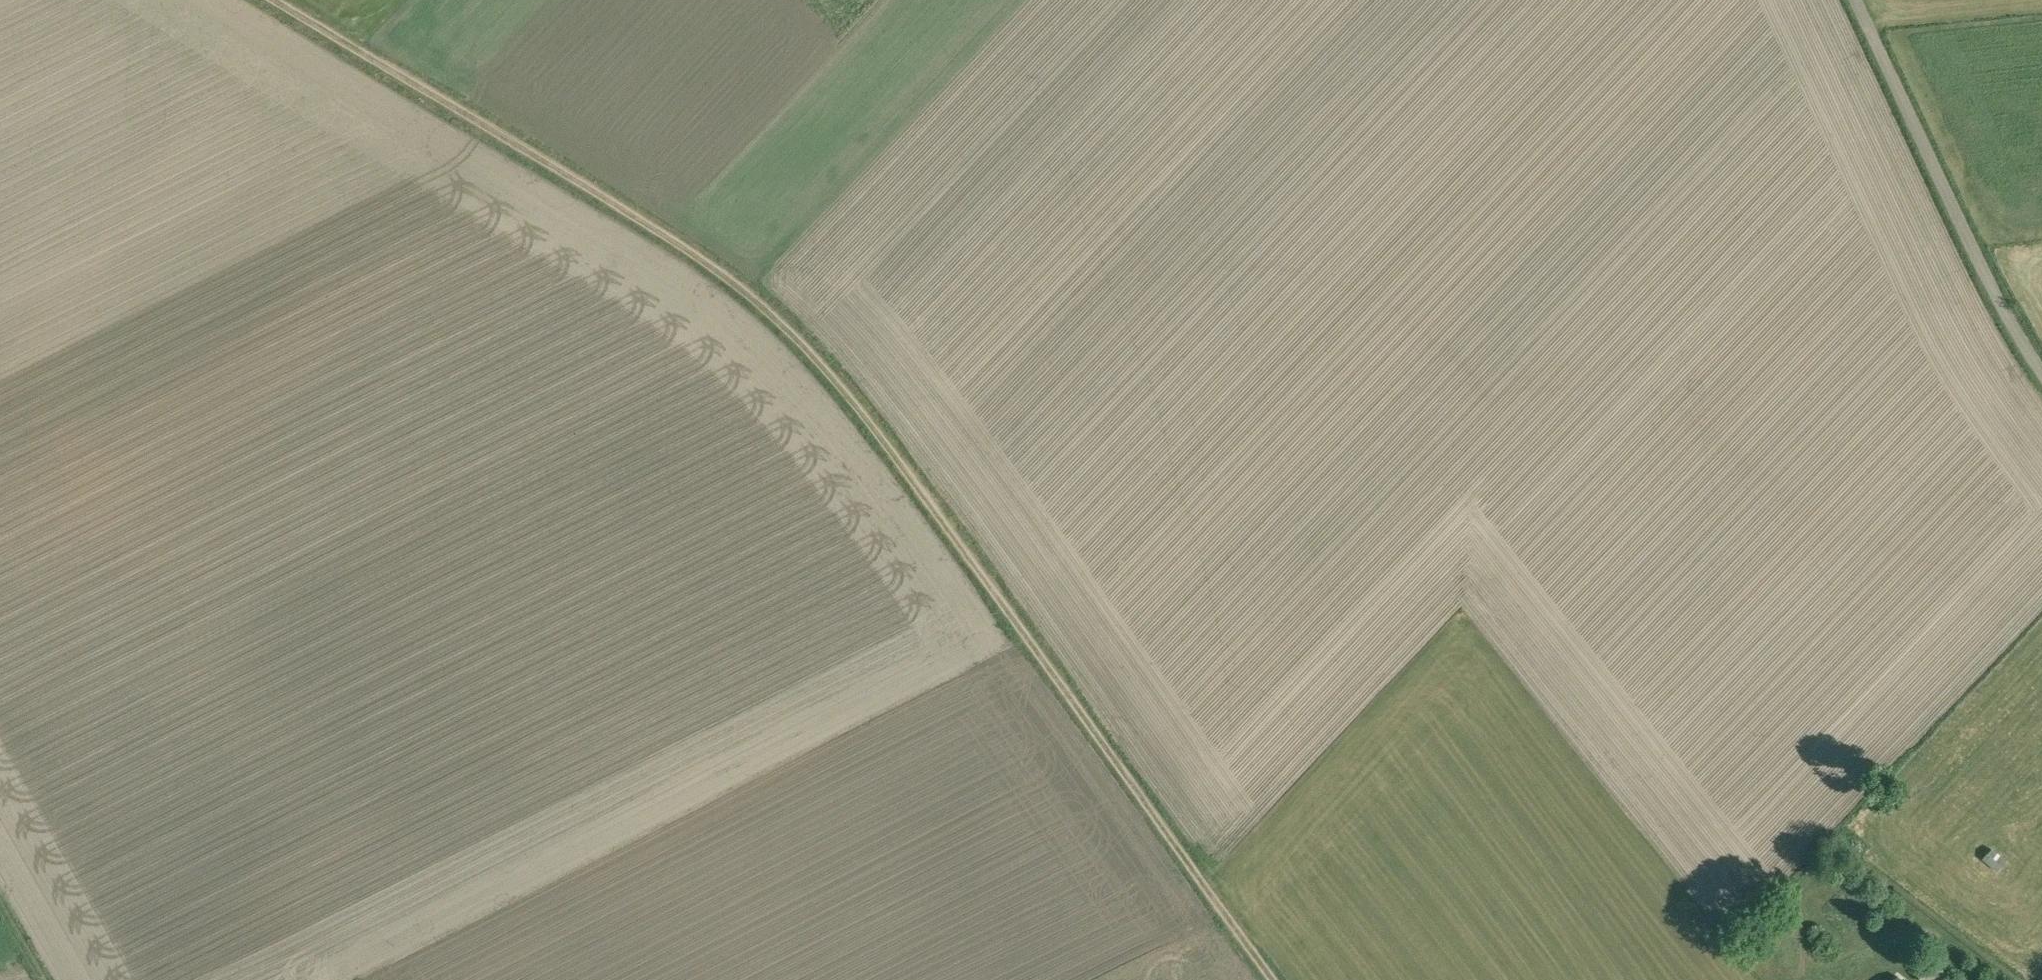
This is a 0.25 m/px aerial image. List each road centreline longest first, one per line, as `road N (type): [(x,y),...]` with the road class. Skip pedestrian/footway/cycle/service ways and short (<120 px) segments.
road 1 (track): [(265,0),(677,245),(759,304),(844,383),(1273,979)]
road 2 (unclassified): [(2041,373),(1983,272),(1857,0)]

